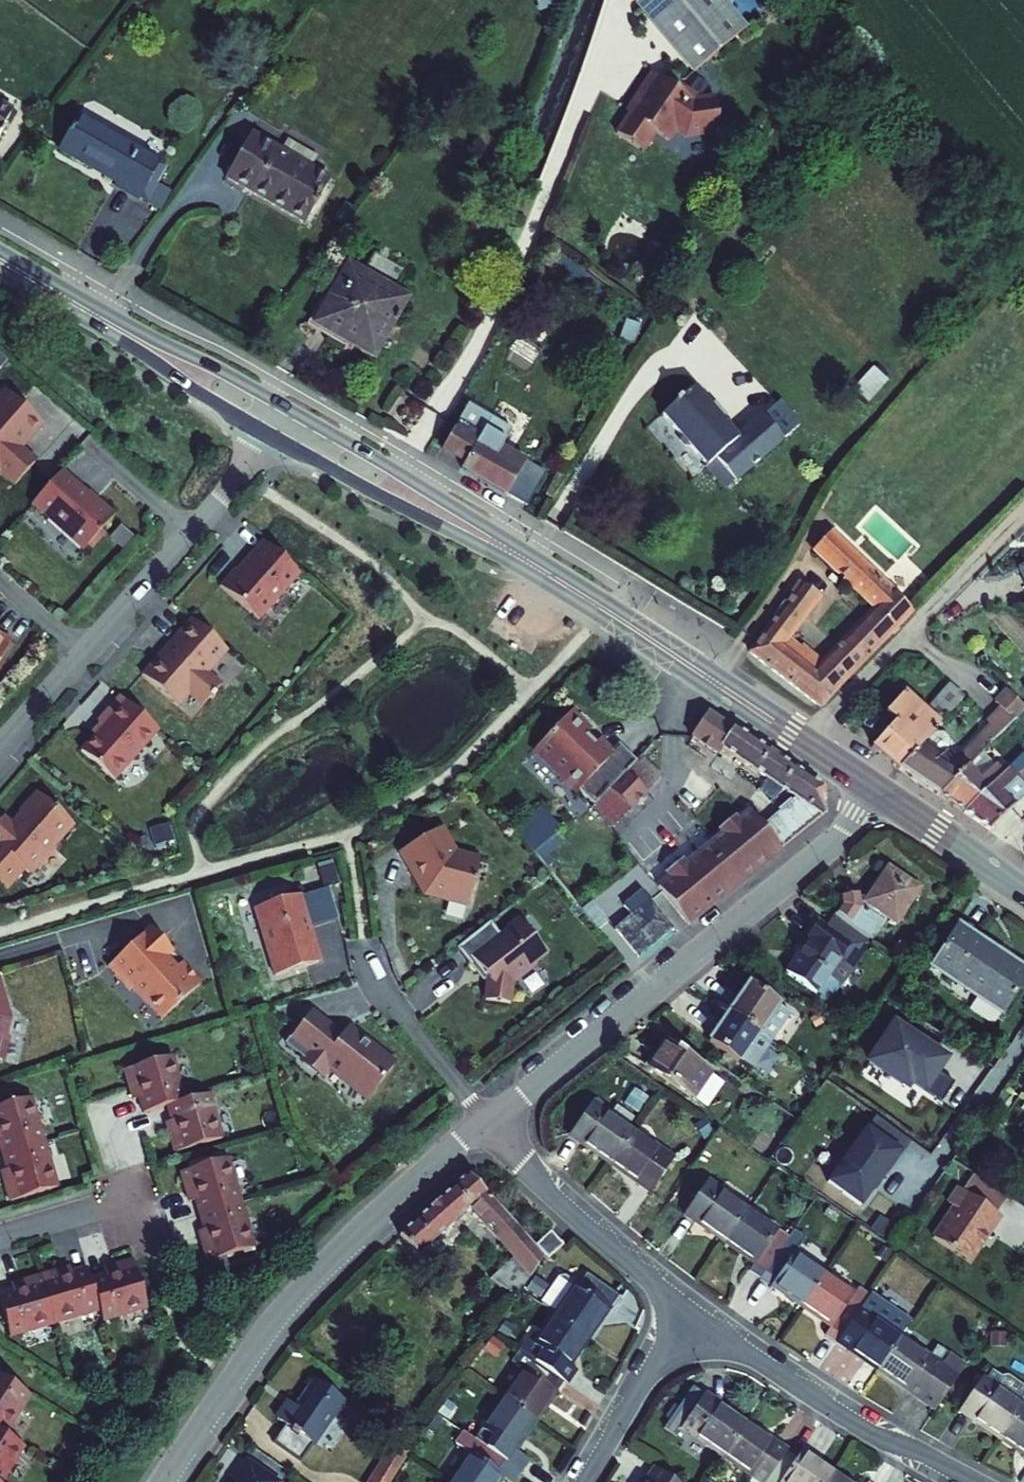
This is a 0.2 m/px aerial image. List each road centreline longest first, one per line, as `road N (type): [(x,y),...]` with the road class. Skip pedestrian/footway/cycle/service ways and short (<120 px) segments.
road 1 (secondary): [(278,419),(584,597),(808,745)]
road 2 (tertiary): [(875,788),(821,855),(484,1124)]
road 3 (tertiary): [(484,1124),(291,1302),(163,1481)]
road 4 (residential): [(0,746),(278,419)]
road 5 (residential): [(974,1481),(879,1434),(692,1313)]
road 6 (secondary): [(0,261),(278,419)]
road 7 (residential): [(808,745),(1023,520)]
road 8 (residential): [(484,1124),(572,1213),(692,1313)]
road 9 (residential): [(368,950),(398,1007),(484,1124)]
road 10 (residential): [(692,1313),(584,1481)]
road 11 (secondary): [(875,788),(1023,893)]
road 12 (residential): [(130,1197),(0,1235)]

